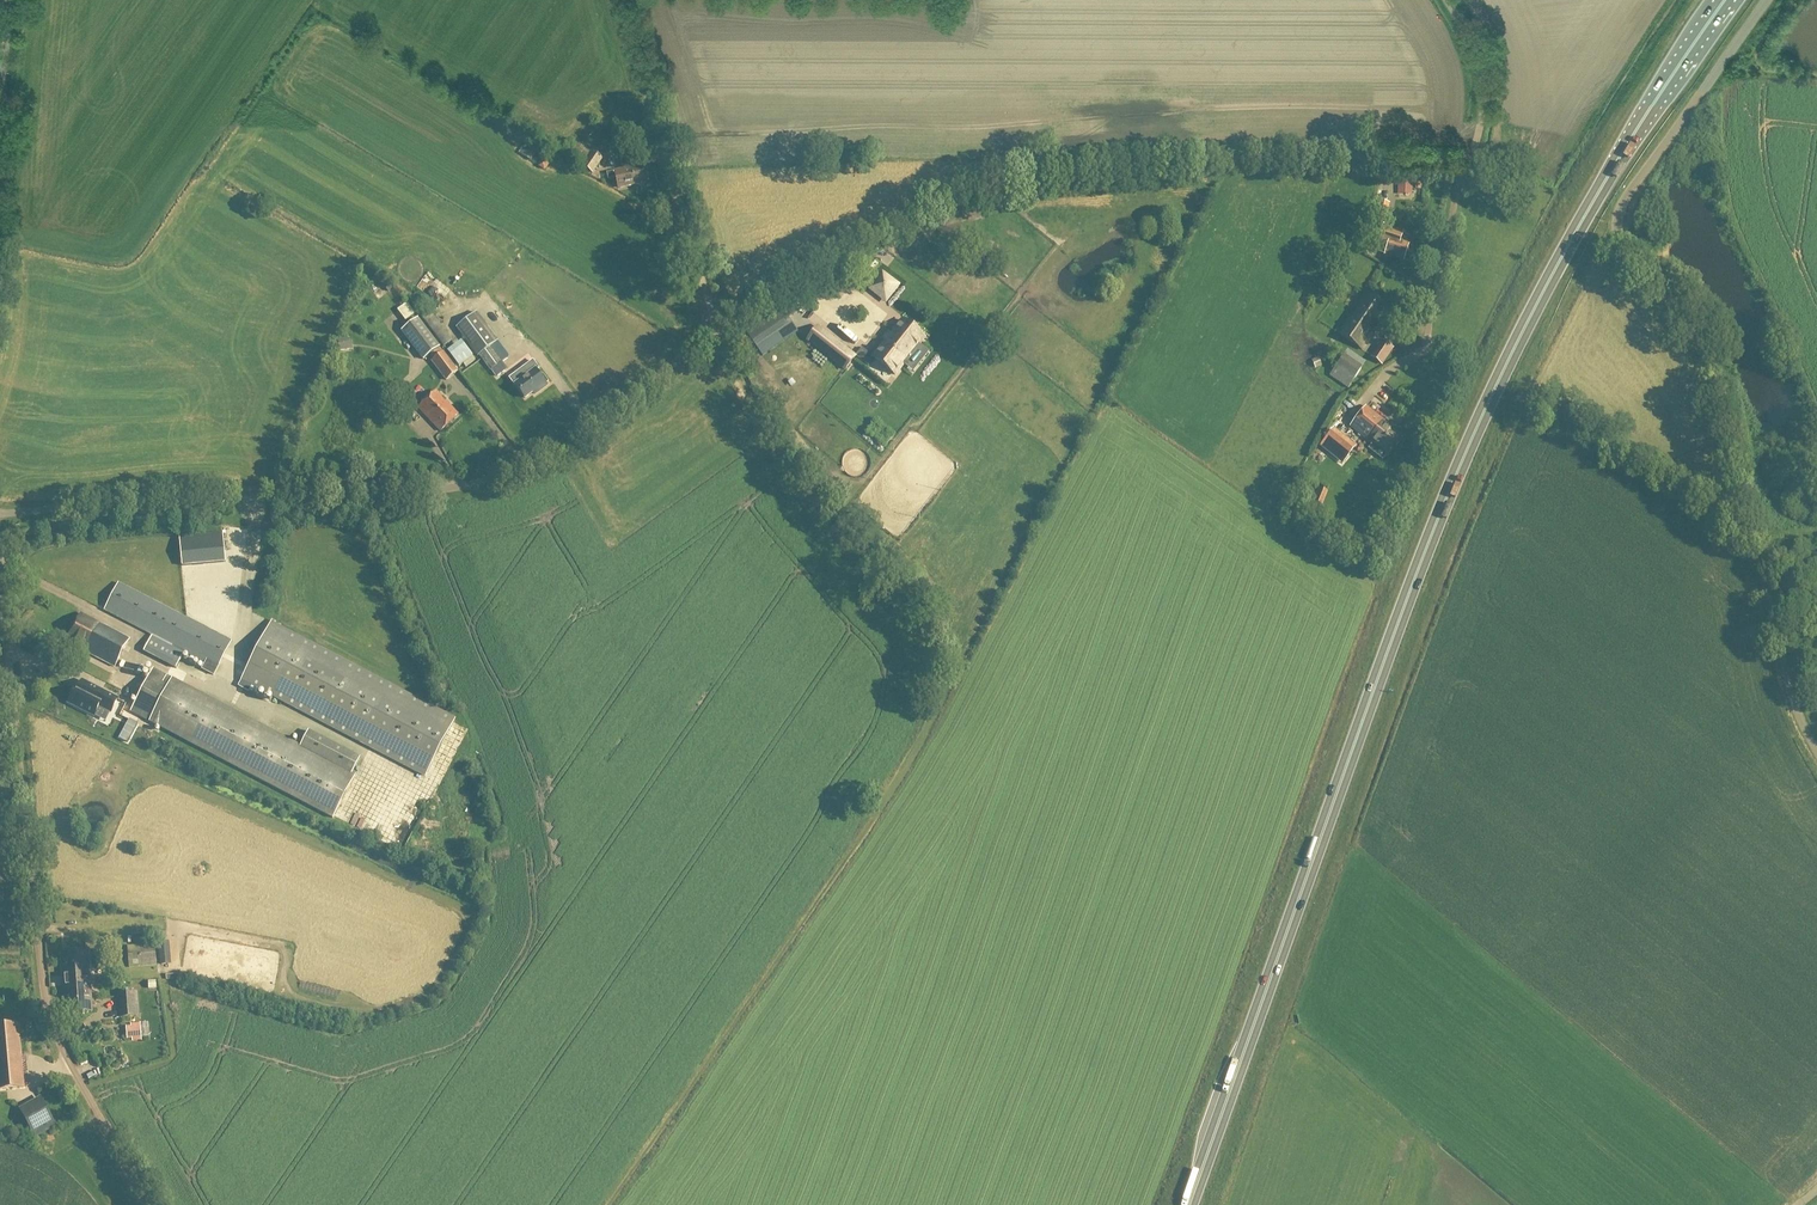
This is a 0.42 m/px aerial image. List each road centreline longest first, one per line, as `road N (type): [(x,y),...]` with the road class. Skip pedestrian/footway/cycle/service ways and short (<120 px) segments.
road 1 (unclassified): [(0,515),(256,490),(437,490),(518,470),(558,451),(783,286),(887,225),(989,183),(1244,154),(1461,165),(1483,82),(1445,0)]
road 2 (track): [(620,0),(728,374),(779,462),(915,628),(933,688),(917,752),(609,1204)]
road 3 (trunk): [(1188,1204),(1424,544),(1579,222),(1725,0)]
road 4 (unclassified): [(1816,755),(1790,699),(1714,371),(1614,237),(1623,200),(1767,0)]
road 5 (unclassified): [(148,1204),(46,1014),(0,597)]

